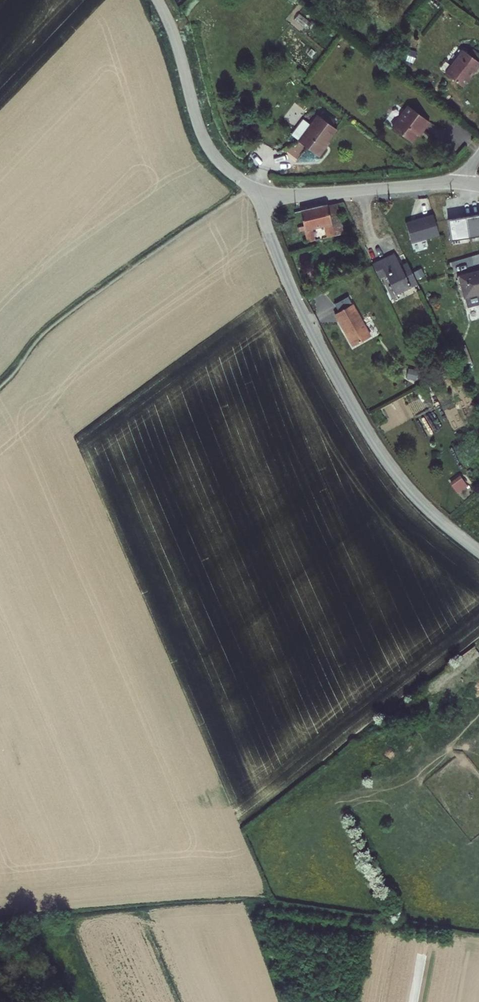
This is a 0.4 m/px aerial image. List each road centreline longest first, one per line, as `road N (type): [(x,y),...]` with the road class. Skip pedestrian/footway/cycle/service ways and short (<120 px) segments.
road 1 (unclassified): [(478,552),(411,492),(357,416),(286,279),(263,192)]
road 2 (unclassified): [(263,192),(235,176),(208,145),(159,0)]
road 3 (residential): [(476,184),(263,192)]

